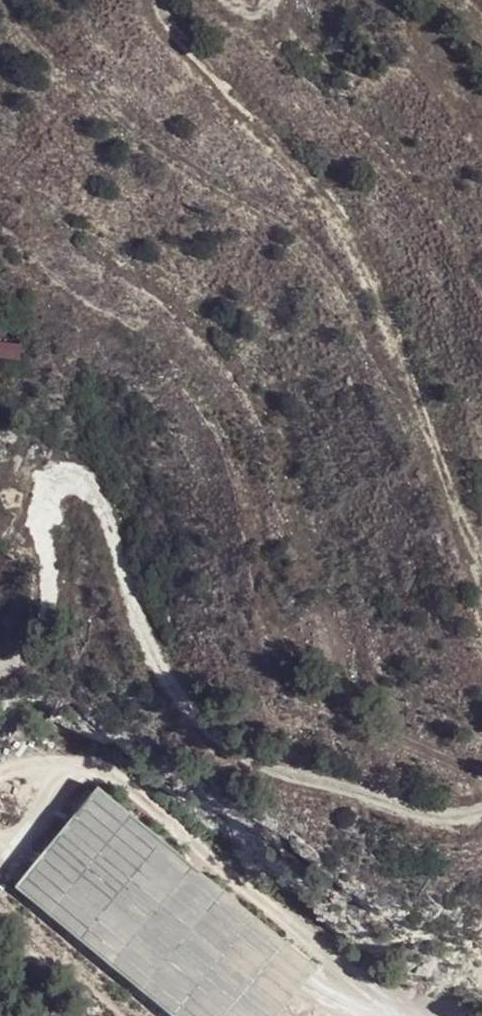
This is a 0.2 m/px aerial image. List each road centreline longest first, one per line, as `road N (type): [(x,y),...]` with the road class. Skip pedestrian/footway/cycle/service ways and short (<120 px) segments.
road 1 (track): [(0,676),(36,645),(50,607),(53,489),(82,481),(100,497),(147,647),(204,732),(243,761),(294,779),(430,814),(481,809)]
road 2 (track): [(157,0),(156,25),(179,61),(269,144),(332,219),(481,568)]
road 3 (track): [(4,0),(82,90),(310,238),(350,316),(409,394)]

